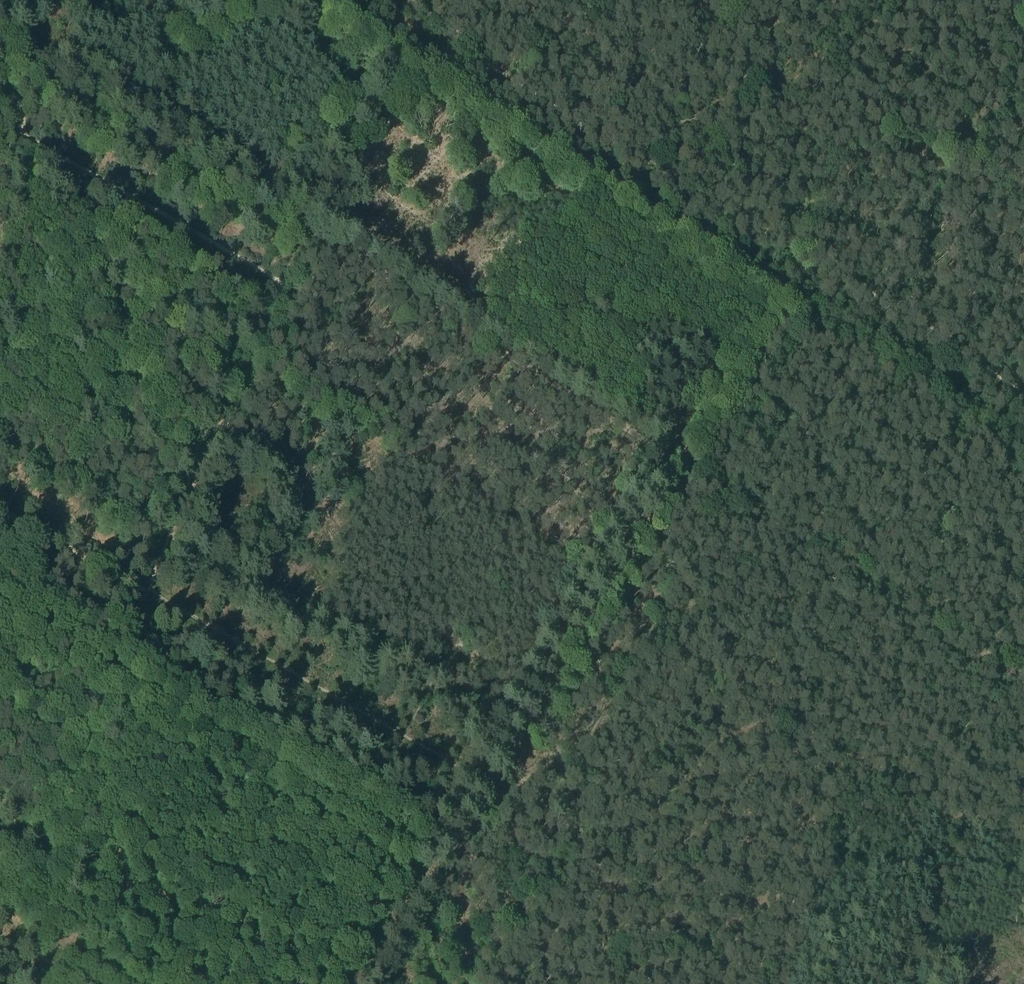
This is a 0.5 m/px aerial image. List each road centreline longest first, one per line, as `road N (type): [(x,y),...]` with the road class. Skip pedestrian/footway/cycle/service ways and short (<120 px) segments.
road 1 (track): [(316,230),(1023,677)]
road 2 (track): [(1023,446),(337,0)]
road 3 (track): [(670,454),(372,983)]
road 4 (track): [(316,230),(147,590)]
road 5 (track): [(58,956),(138,599),(147,590)]
road 6 (track): [(0,30),(316,230)]
road 7 (track): [(397,40),(316,230)]

